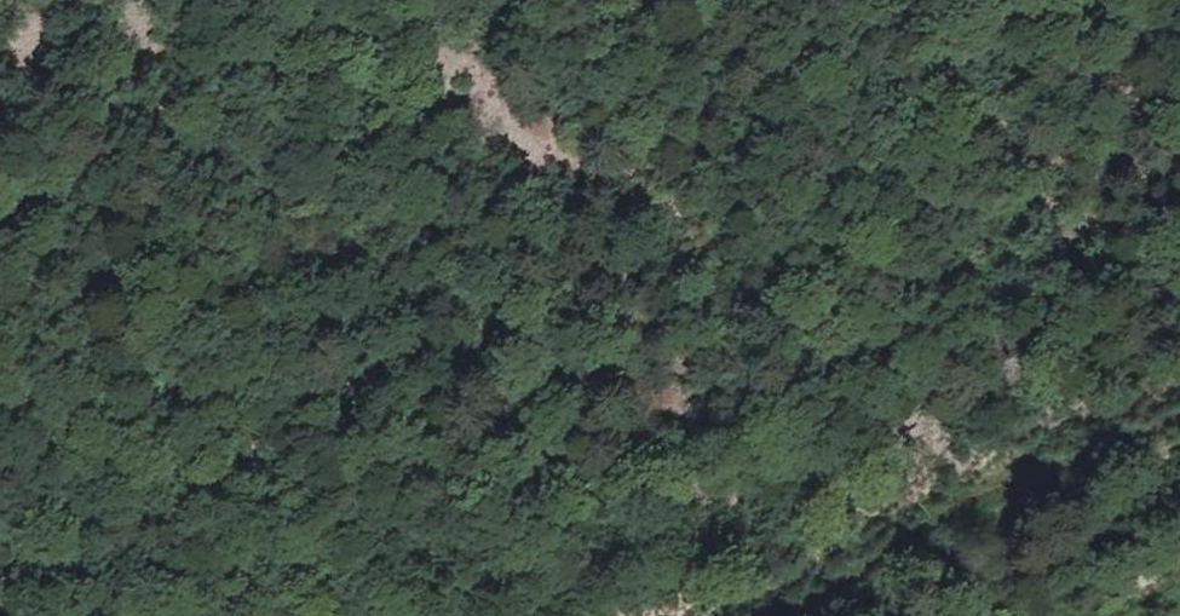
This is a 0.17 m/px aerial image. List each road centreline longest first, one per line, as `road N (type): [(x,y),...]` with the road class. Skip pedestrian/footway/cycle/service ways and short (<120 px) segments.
road 1 (track): [(1179,419),(772,615)]

